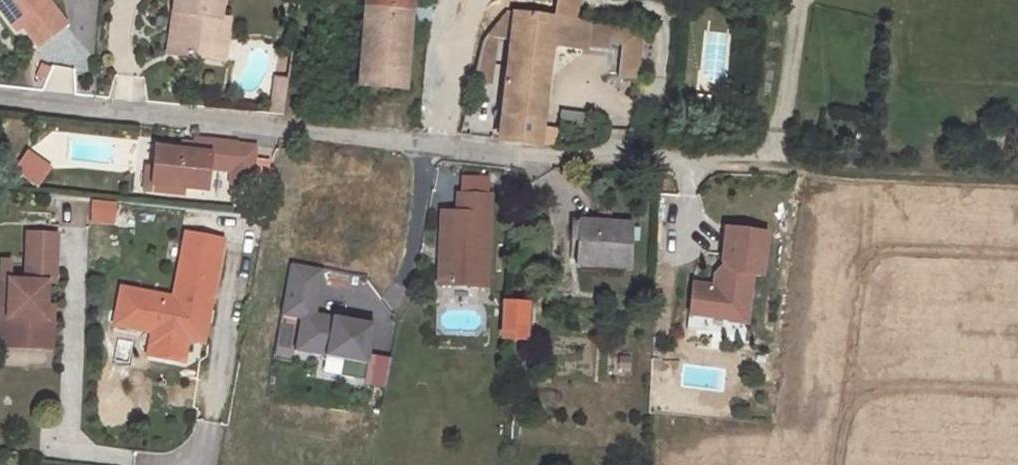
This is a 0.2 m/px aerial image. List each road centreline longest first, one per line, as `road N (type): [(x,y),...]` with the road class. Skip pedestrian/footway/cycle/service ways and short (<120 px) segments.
road 1 (residential): [(0,98),(549,157),(718,160)]
road 2 (track): [(718,160),(1017,181)]

